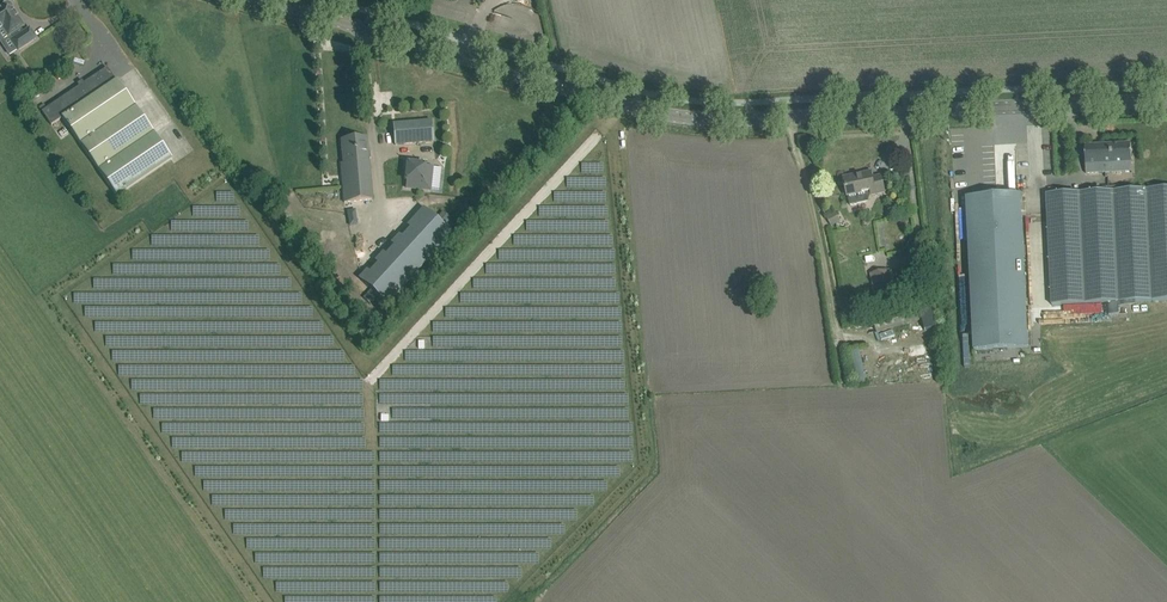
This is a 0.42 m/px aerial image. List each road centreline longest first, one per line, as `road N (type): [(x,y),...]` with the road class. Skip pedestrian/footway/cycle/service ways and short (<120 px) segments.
road 1 (tertiary): [(270,0),(652,111),(754,120),(1166,101)]

